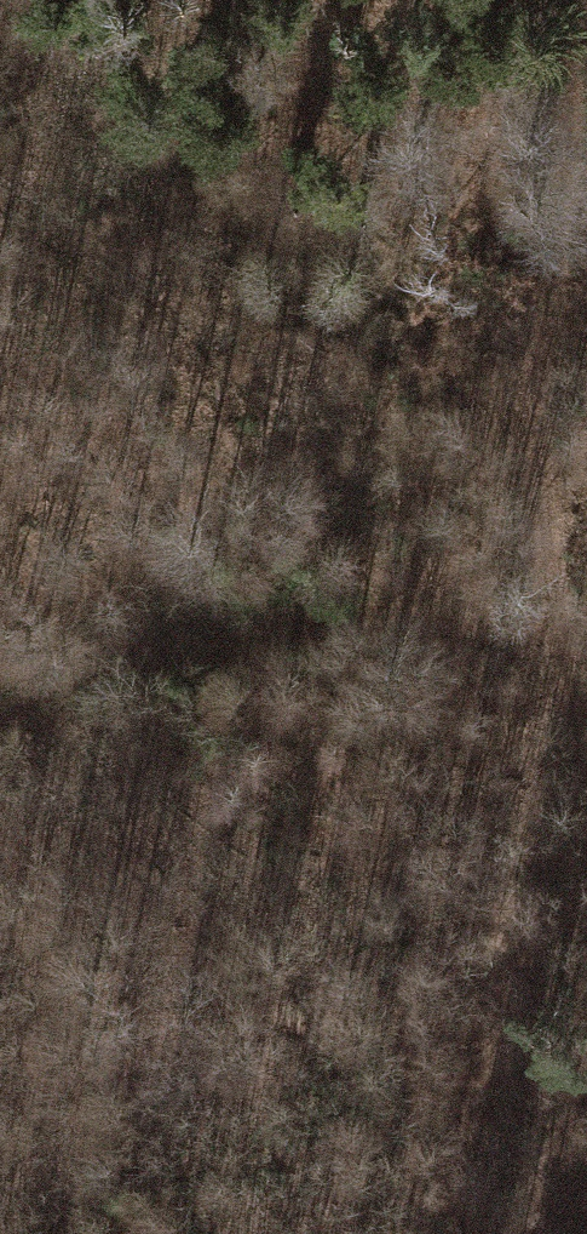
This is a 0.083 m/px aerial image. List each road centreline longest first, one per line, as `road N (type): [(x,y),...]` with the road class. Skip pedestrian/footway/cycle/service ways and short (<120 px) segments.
road 1 (track): [(564,0),(547,77),(553,646),(586,785)]
road 2 (track): [(0,698),(130,635),(383,598),(553,646)]
road 3 (track): [(586,1096),(513,1233)]

